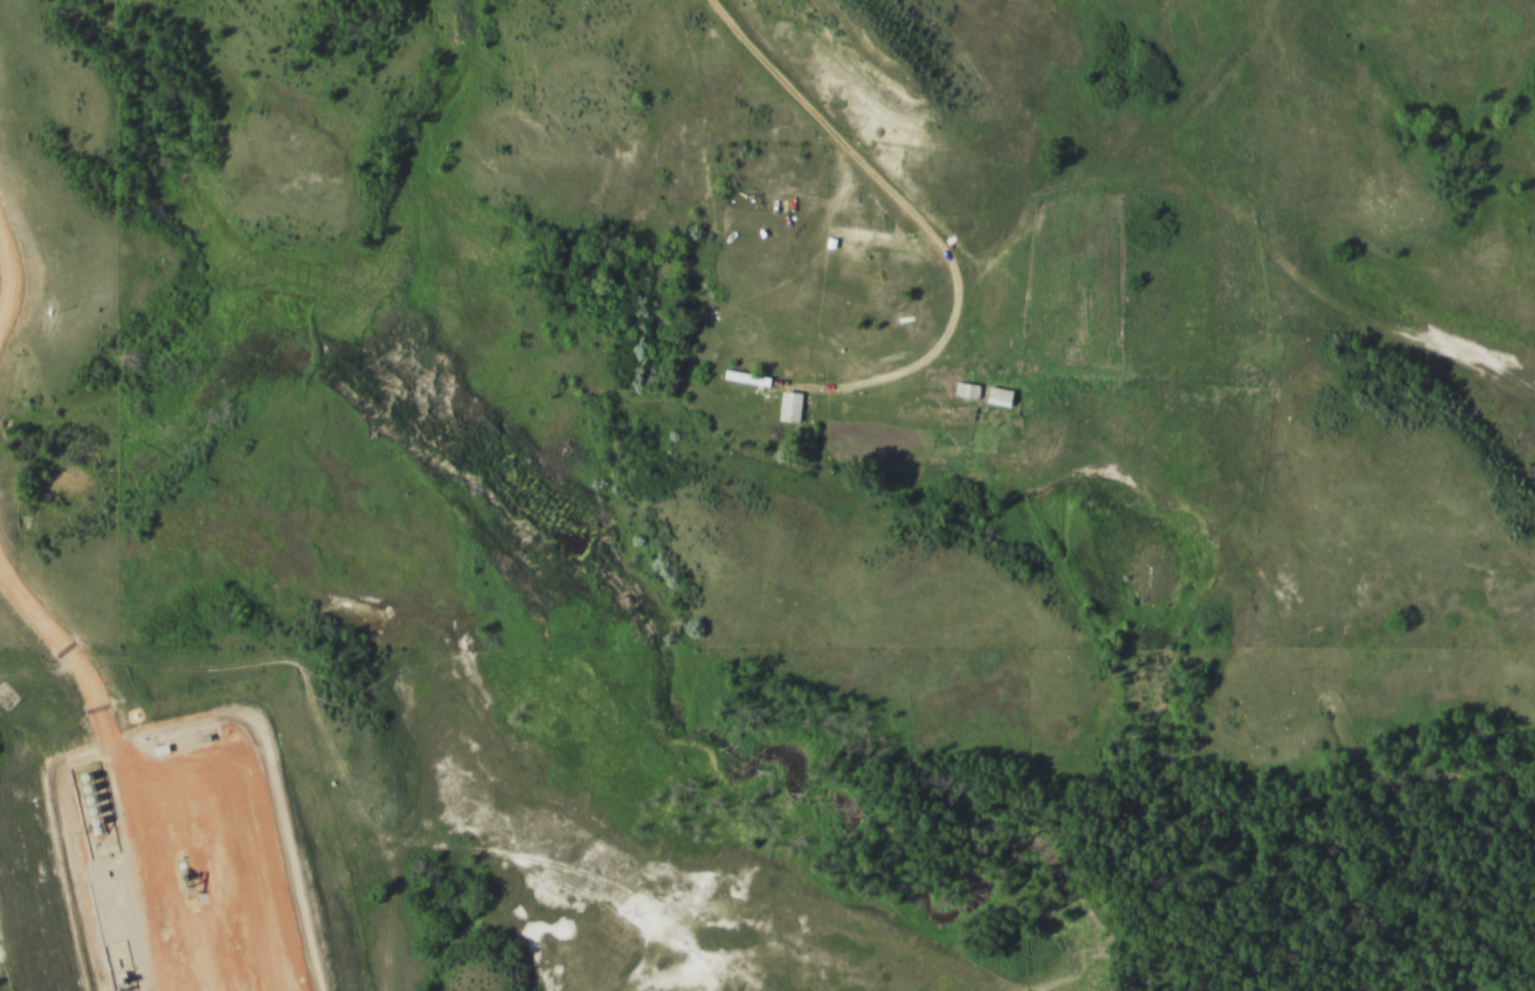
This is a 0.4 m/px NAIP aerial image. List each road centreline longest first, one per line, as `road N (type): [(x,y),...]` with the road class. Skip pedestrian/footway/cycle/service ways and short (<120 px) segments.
road 1 (track): [(1534,402),(1306,290),(1270,255),(1177,194),(1141,190),(1086,201),(985,269),(963,298)]
road 2 (track): [(1086,201),(1102,178),(1214,85),(1275,0)]

